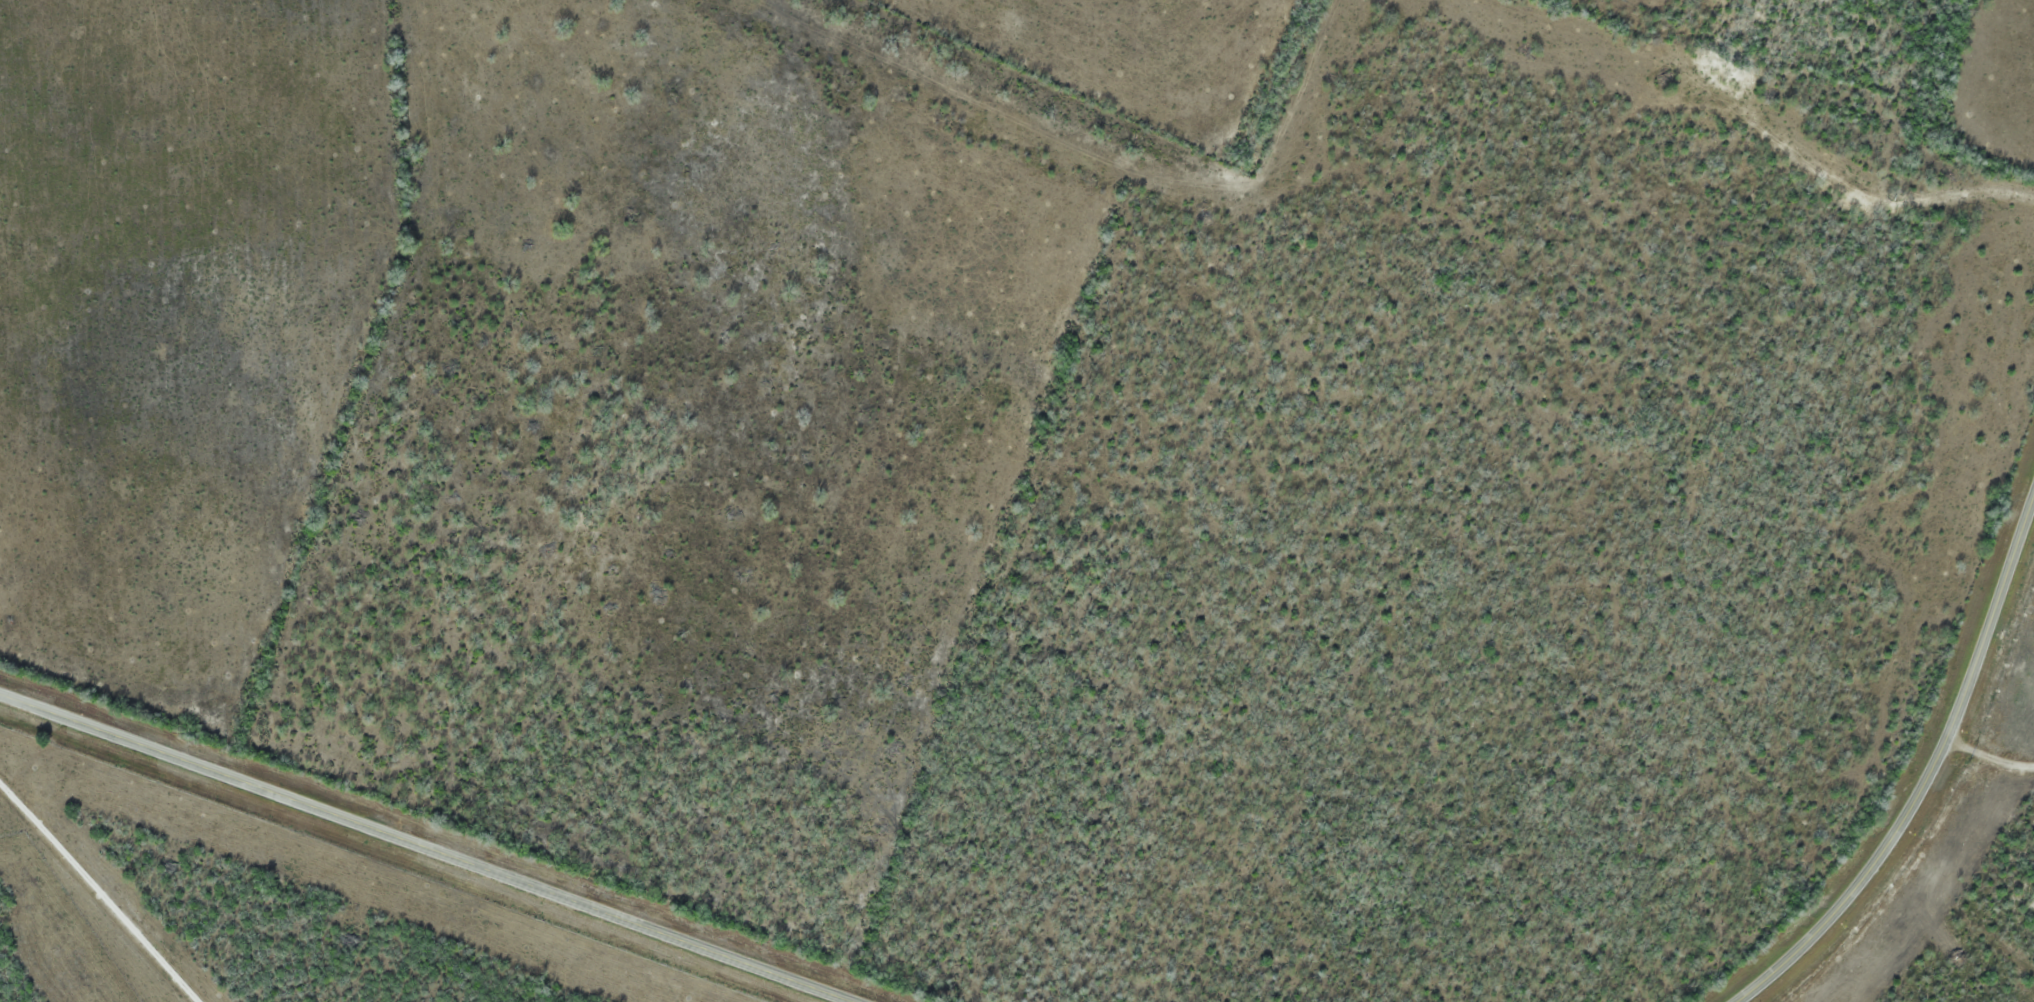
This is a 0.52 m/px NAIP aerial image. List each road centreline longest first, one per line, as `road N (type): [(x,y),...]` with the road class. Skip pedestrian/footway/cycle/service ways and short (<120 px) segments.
road 1 (tertiary): [(847,1001),(0,696)]
road 2 (tertiary): [(2033,515),(1923,808),(1789,973),(1745,1001)]

